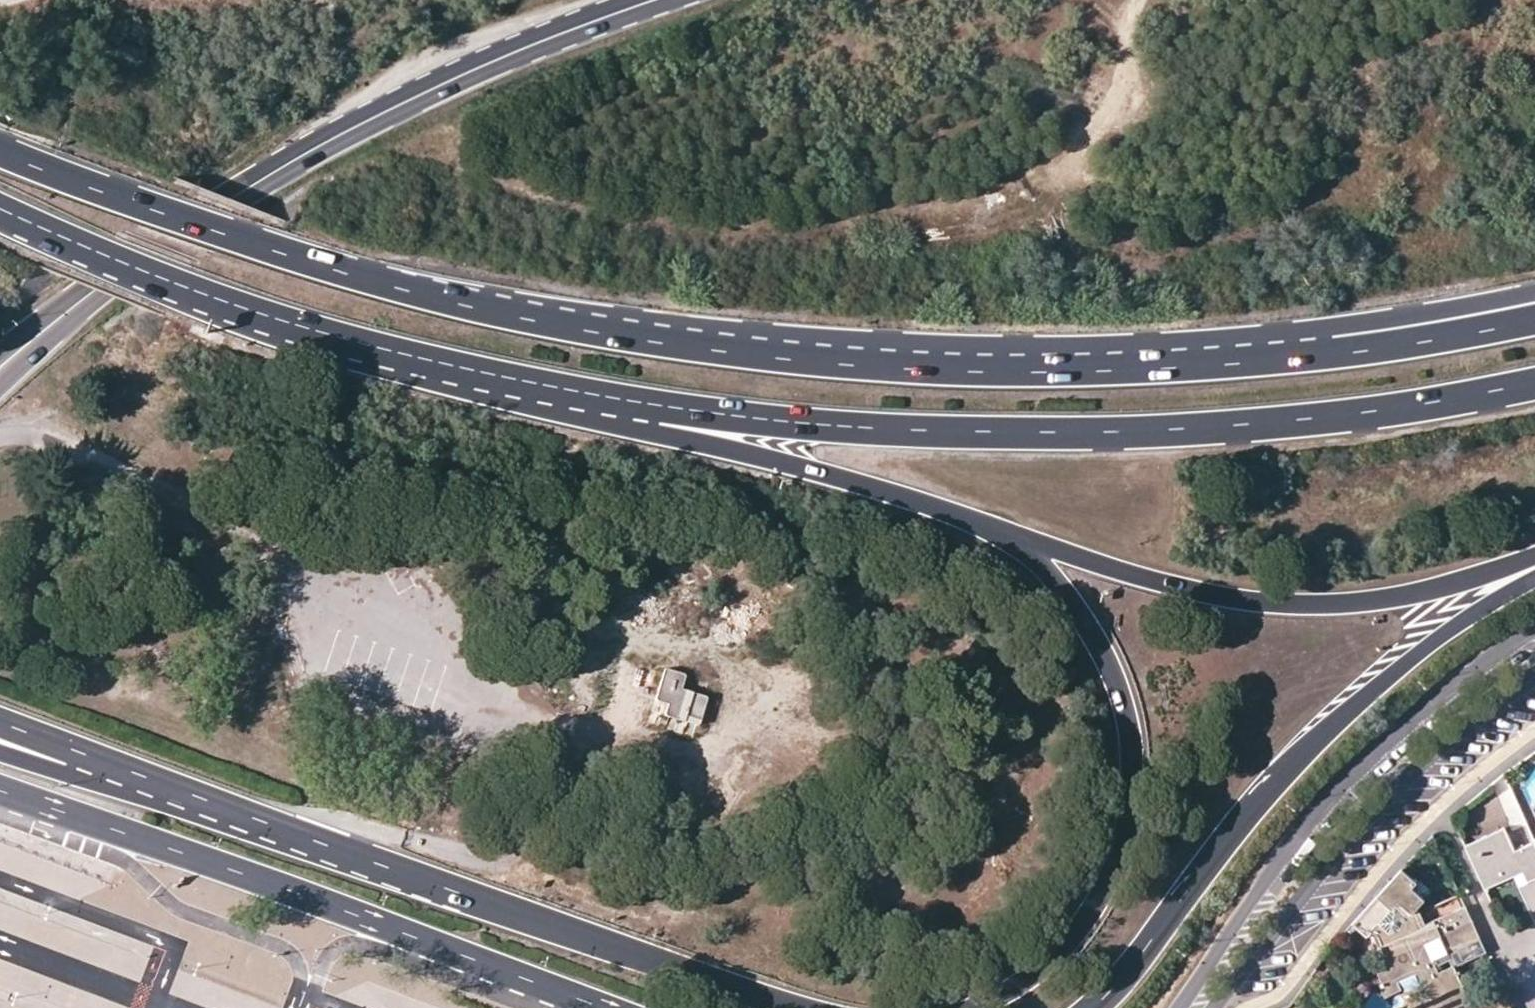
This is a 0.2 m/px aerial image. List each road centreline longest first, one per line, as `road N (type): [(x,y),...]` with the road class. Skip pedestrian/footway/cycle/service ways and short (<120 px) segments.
road 1 (trunk): [(1215,359),(940,365),(718,346),(541,319),(381,283),(230,237),(0,151)]
road 2 (trunk): [(633,402),(850,428),(1025,432),(1326,416),(1534,380)]
road 3 (trunk): [(6,360),(298,156),(465,71),(652,0)]
road 4 (trunk): [(0,205),(182,284),(428,365),(633,402)]
road 5 (primary): [(0,789),(601,1007)]
road 6 (primary): [(1098,1007),(1326,737),(1422,651),(1534,576)]
road 7 (primary): [(1005,530),(1053,580),(1099,655),(1124,734),(1124,814),(1091,898),(1063,941),(1028,975),(961,1007)]
road 8 (primary): [(1005,530),(1141,578),(1264,603),(1363,601),(1534,563)]
road 9 (primary): [(528,917),(19,726)]
road 10 (residential): [(1534,627),(1466,672),(1352,781),(1179,1007)]
road 11 (residential): [(1214,1007),(1375,816),(1534,679)]
road 12 (primary): [(633,402),(656,434),(827,472),(1005,530)]
road 13 (trunk): [(1534,294),(1325,328),(1215,359)]
road 14 (trunk): [(1534,323),(1215,359)]
road 15 (primary): [(799,1007),(528,917)]

